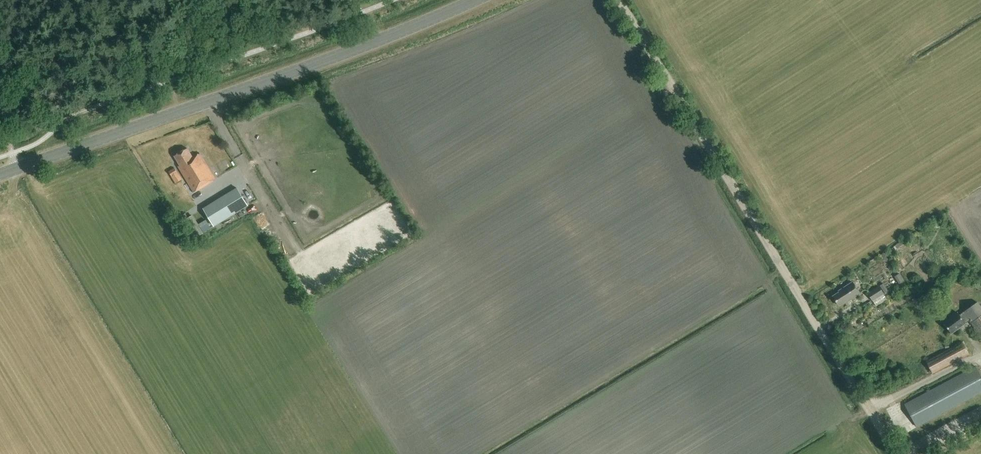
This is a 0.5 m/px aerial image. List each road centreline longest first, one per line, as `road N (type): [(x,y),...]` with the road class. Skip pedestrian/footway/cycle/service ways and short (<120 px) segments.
road 1 (tertiary): [(0,175),(475,0)]

